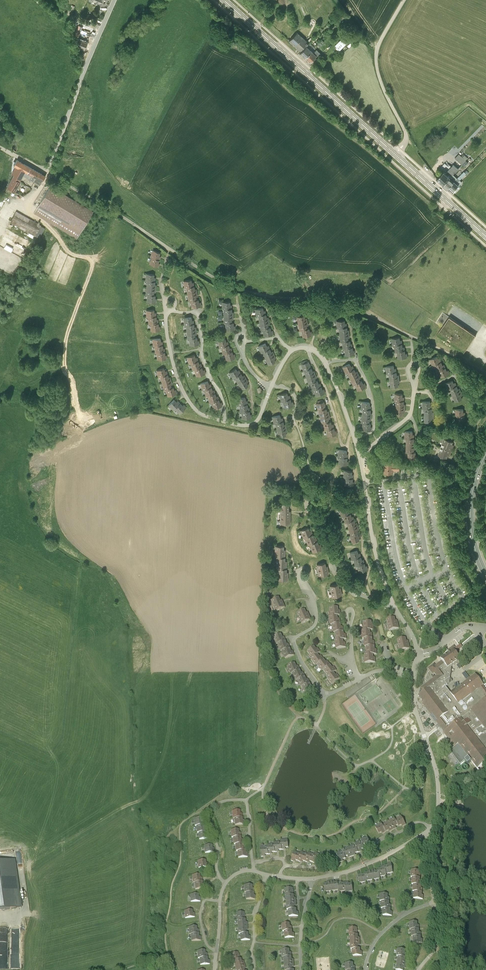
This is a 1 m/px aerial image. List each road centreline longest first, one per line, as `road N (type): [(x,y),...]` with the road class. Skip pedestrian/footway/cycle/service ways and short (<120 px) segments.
road 1 (primary): [(485,236),(224,0)]
road 2 (unclassified): [(114,0),(46,172),(0,148)]
road 3 (track): [(41,222),(63,250),(91,265),(65,334),(63,370)]
road 4 (secondary): [(485,575),(470,517),(485,454)]

